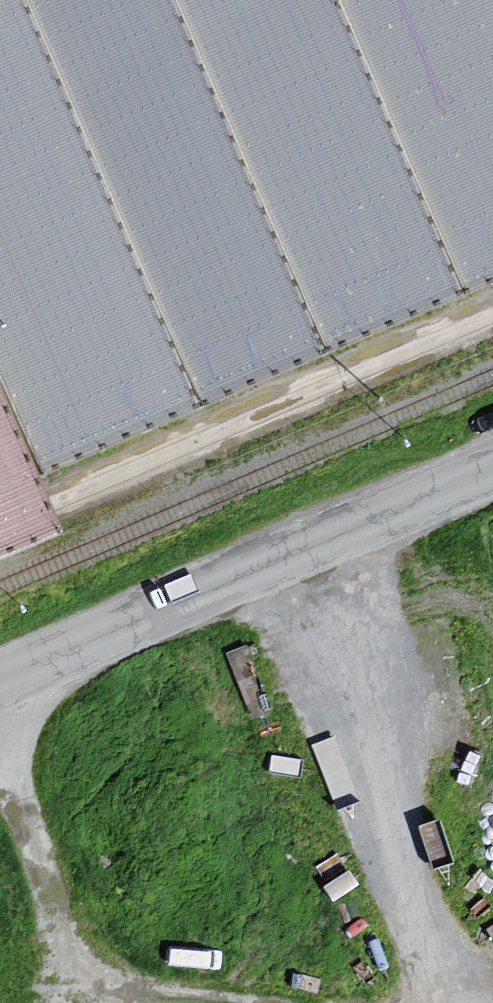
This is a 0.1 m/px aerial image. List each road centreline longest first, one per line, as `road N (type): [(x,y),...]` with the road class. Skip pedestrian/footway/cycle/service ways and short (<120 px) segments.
road 1 (unclassified): [(0,672),(492,459)]
road 2 (track): [(0,762),(83,989),(160,1002)]

